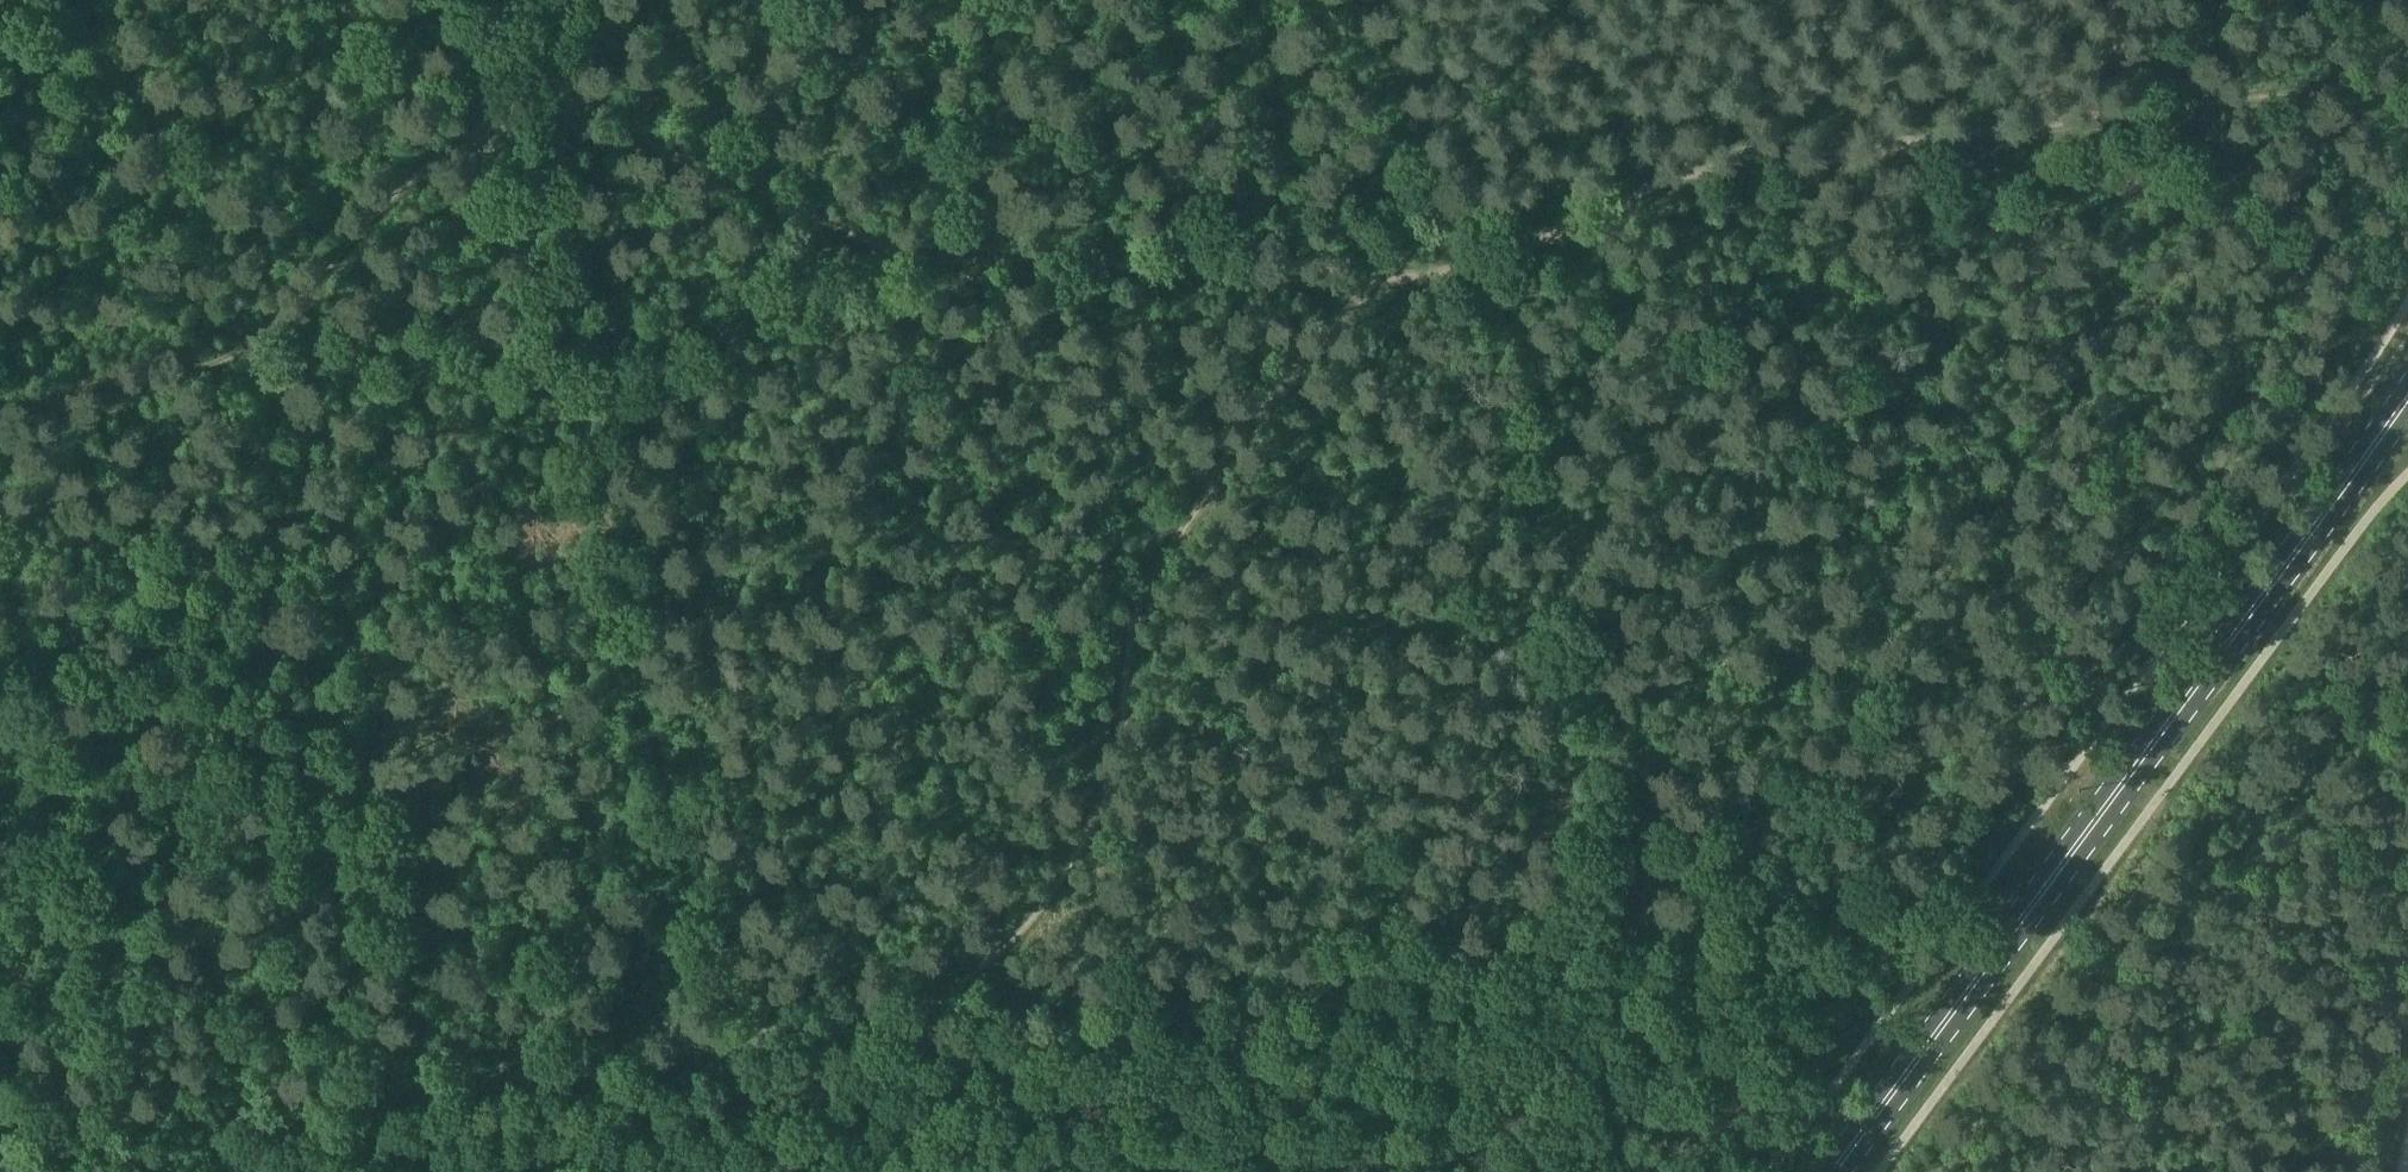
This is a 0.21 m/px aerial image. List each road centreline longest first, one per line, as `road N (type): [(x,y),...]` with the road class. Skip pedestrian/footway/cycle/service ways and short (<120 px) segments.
road 1 (primary): [(1833,1171),(2407,393)]
road 2 (track): [(2407,78),(2129,117)]

